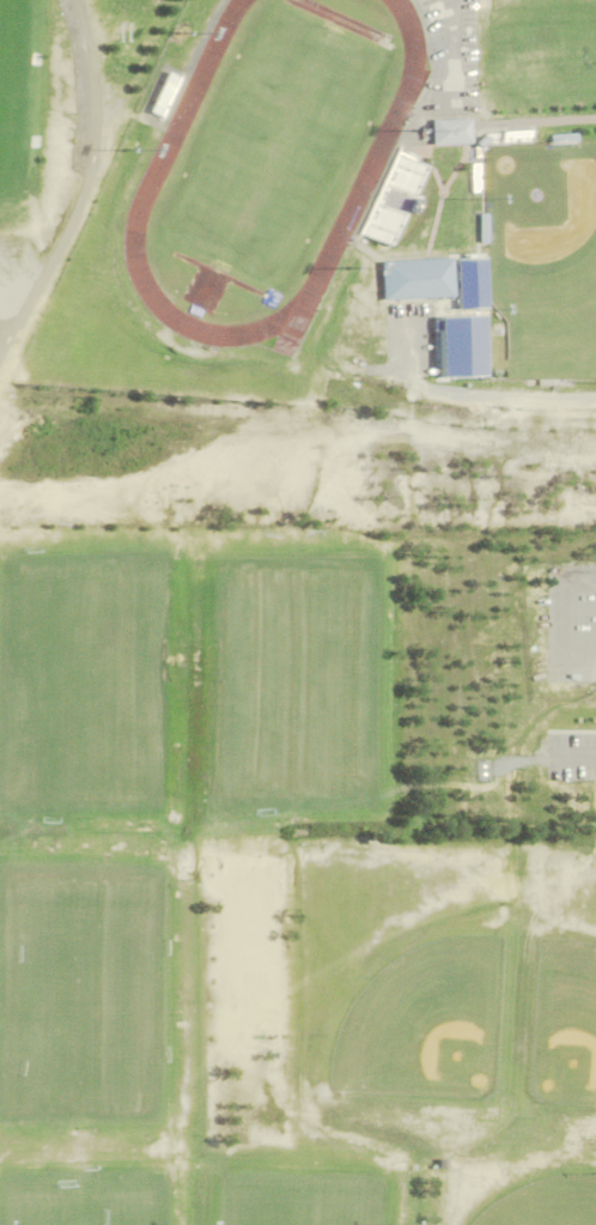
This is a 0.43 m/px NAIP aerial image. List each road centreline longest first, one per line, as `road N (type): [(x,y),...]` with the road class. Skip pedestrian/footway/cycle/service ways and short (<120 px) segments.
road 1 (residential): [(70,0),(87,96),(85,180),(0,351)]

